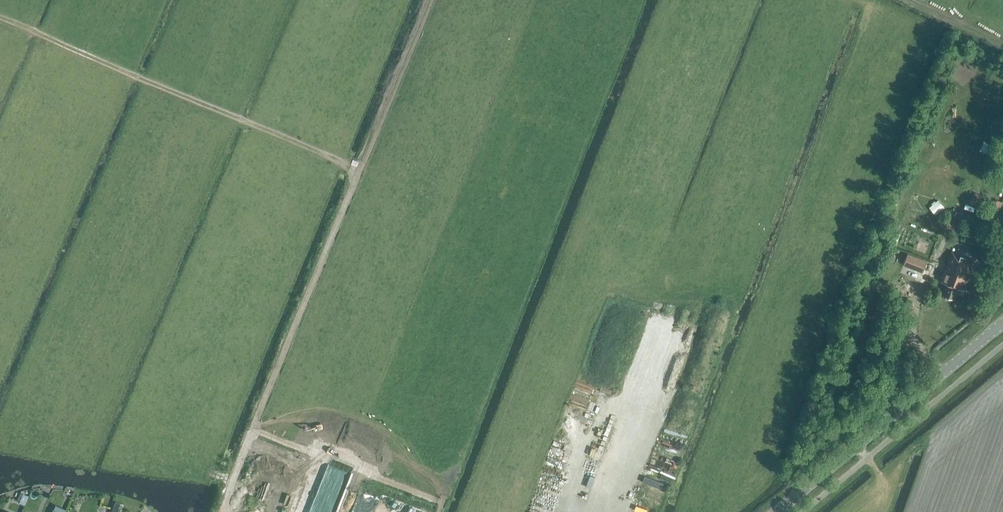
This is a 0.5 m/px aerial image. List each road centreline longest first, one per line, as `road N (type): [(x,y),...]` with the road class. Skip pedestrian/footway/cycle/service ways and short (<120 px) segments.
road 1 (secondary): [(774,511),(1002,320)]

